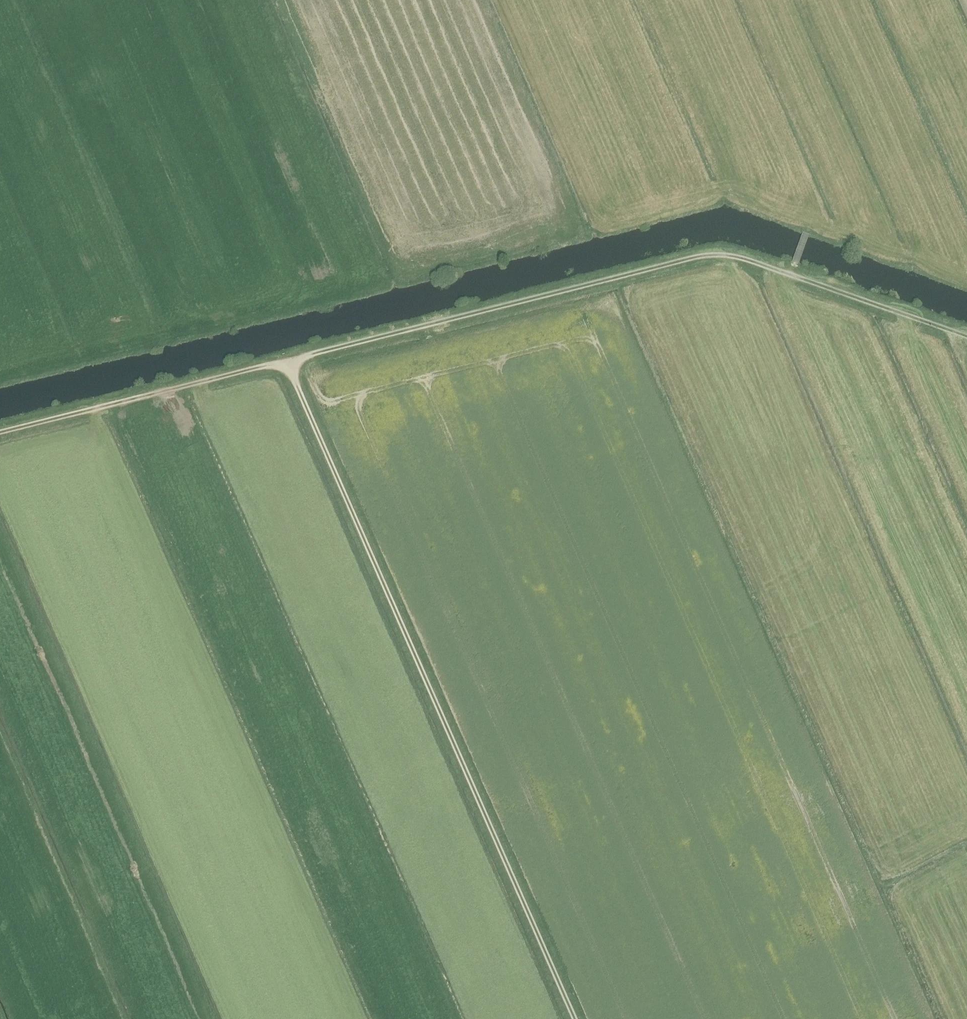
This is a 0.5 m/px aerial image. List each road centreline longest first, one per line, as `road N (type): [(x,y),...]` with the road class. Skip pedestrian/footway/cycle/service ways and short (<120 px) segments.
road 1 (track): [(578,1018),(288,356)]
road 2 (track): [(288,356),(714,248),(966,332)]
road 3 (track): [(288,356),(0,428)]

